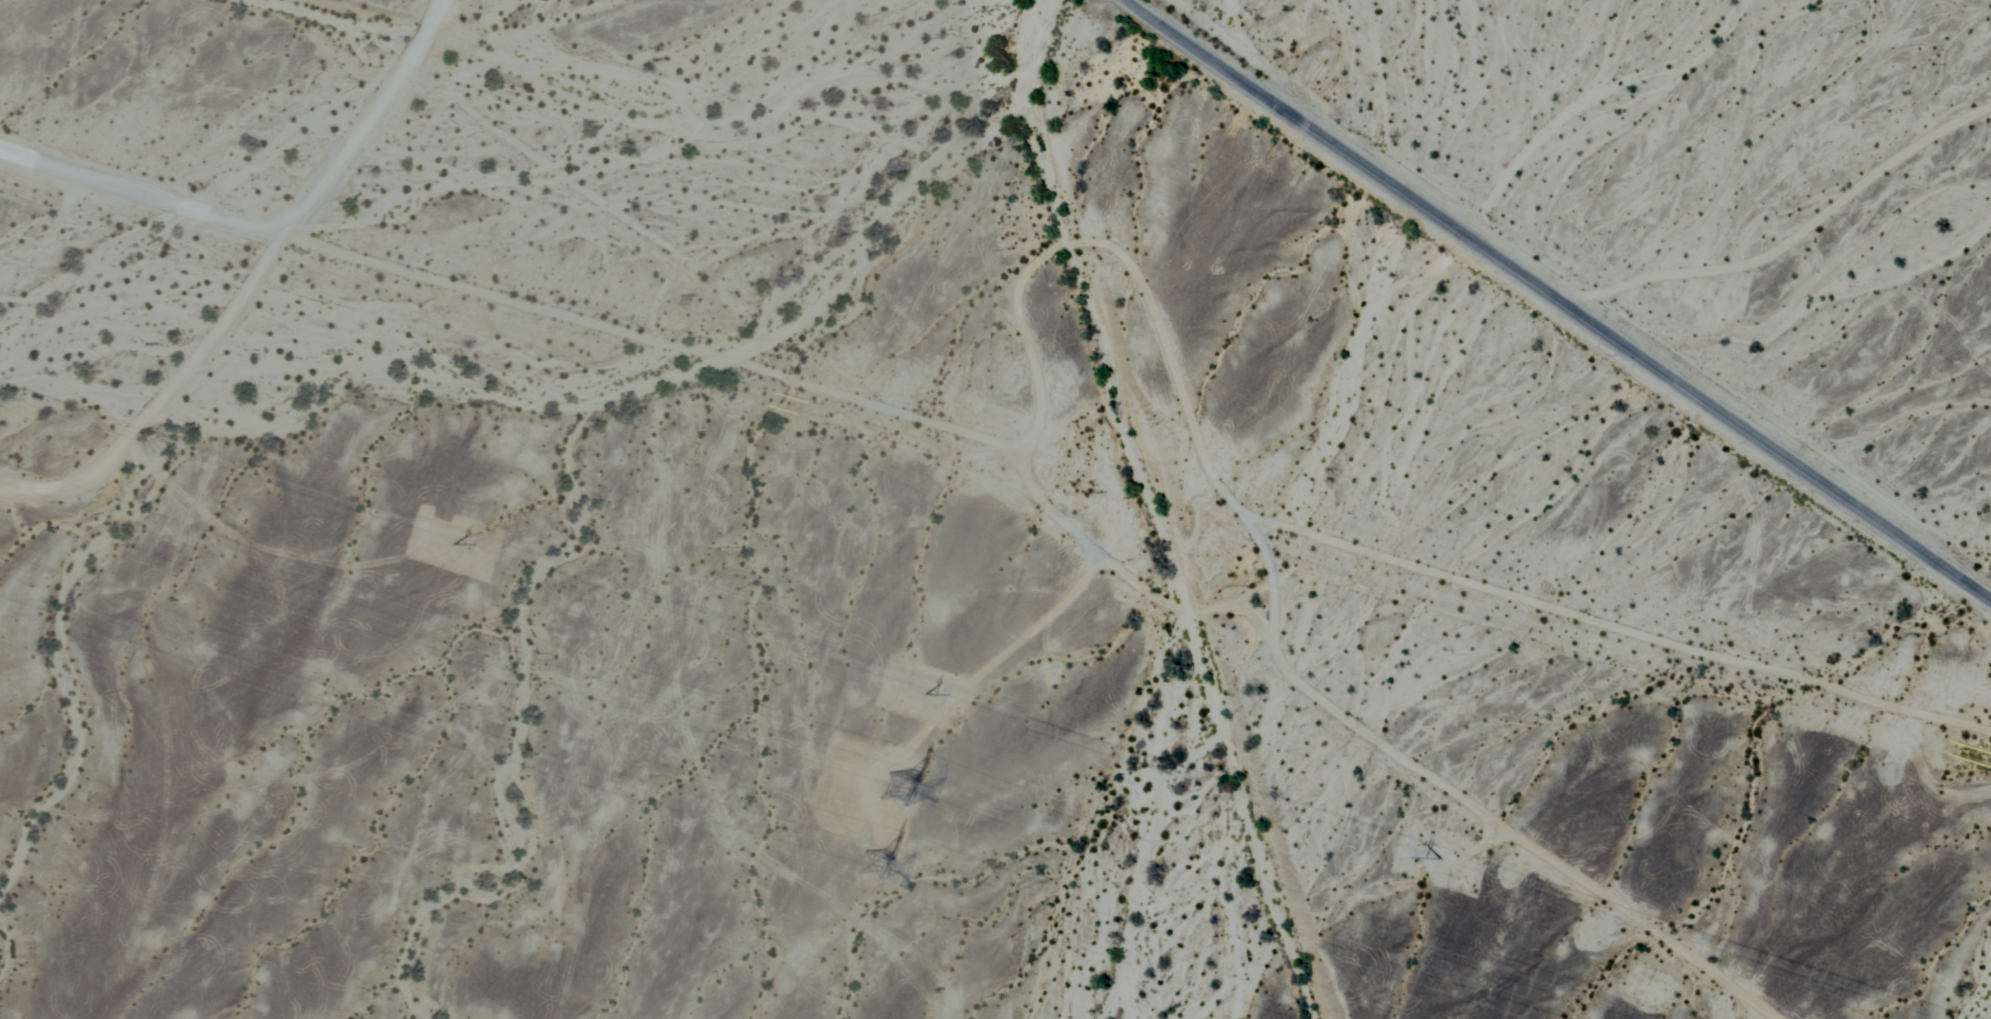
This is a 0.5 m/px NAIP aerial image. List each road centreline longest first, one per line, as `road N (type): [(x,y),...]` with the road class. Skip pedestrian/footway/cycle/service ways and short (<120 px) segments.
road 1 (tertiary): [(1990,600),(1124,0)]
road 2 (track): [(433,0),(387,91),(315,173),(237,295),(113,441),(63,477),(0,480)]

